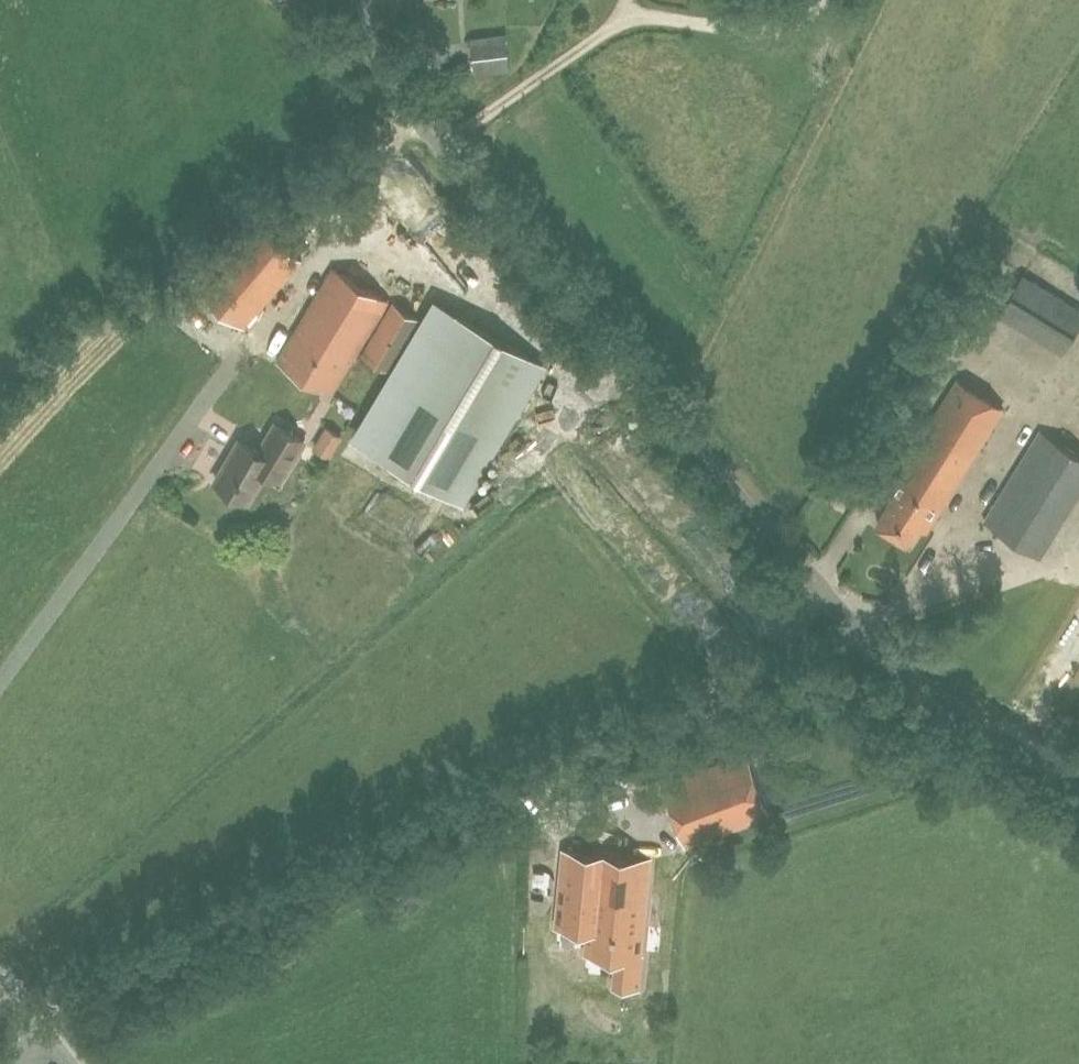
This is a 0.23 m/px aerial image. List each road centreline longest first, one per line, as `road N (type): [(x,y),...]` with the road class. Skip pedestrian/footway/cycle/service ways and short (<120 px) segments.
road 1 (residential): [(33,1018),(56,997),(771,669)]
road 2 (unclassified): [(816,584),(448,157),(405,99),(361,0)]
road 3 (residential): [(0,683),(221,376)]
road 4 (unclassified): [(1078,794),(917,683),(859,631)]

